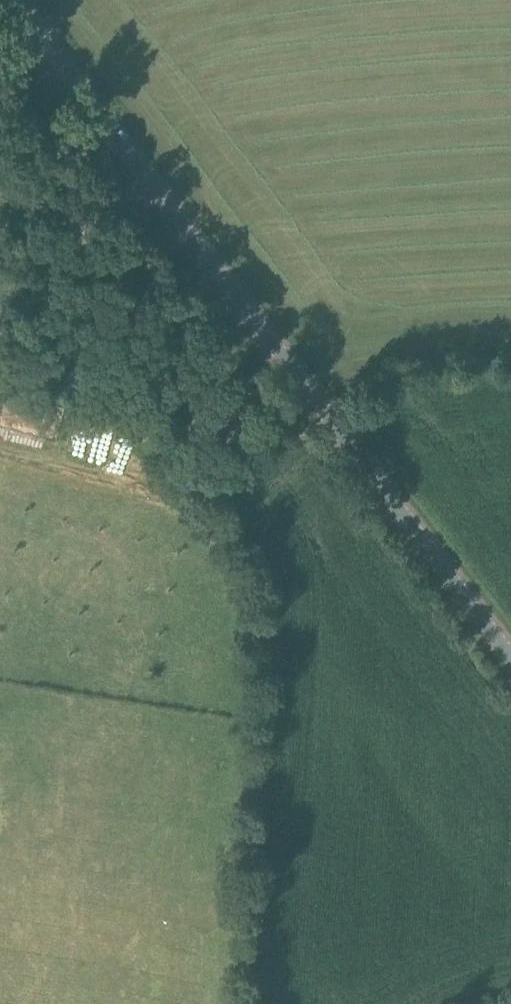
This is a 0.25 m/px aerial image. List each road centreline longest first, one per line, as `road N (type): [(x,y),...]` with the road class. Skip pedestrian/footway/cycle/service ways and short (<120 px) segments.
road 1 (secondary): [(510,657),(14,0)]

